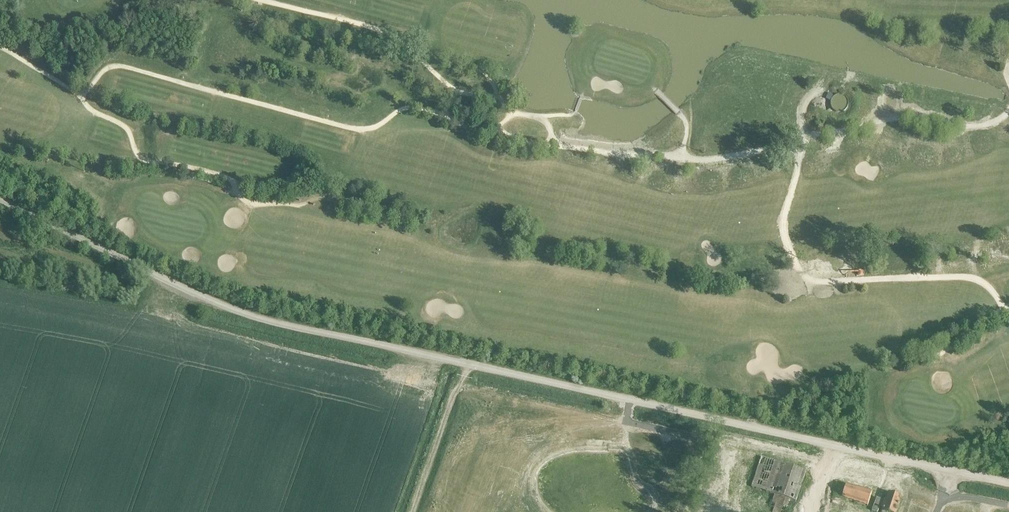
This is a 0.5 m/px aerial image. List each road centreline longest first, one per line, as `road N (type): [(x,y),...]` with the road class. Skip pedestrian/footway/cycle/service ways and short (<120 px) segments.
road 1 (unclassified): [(1008,483),(259,319),(0,199)]

